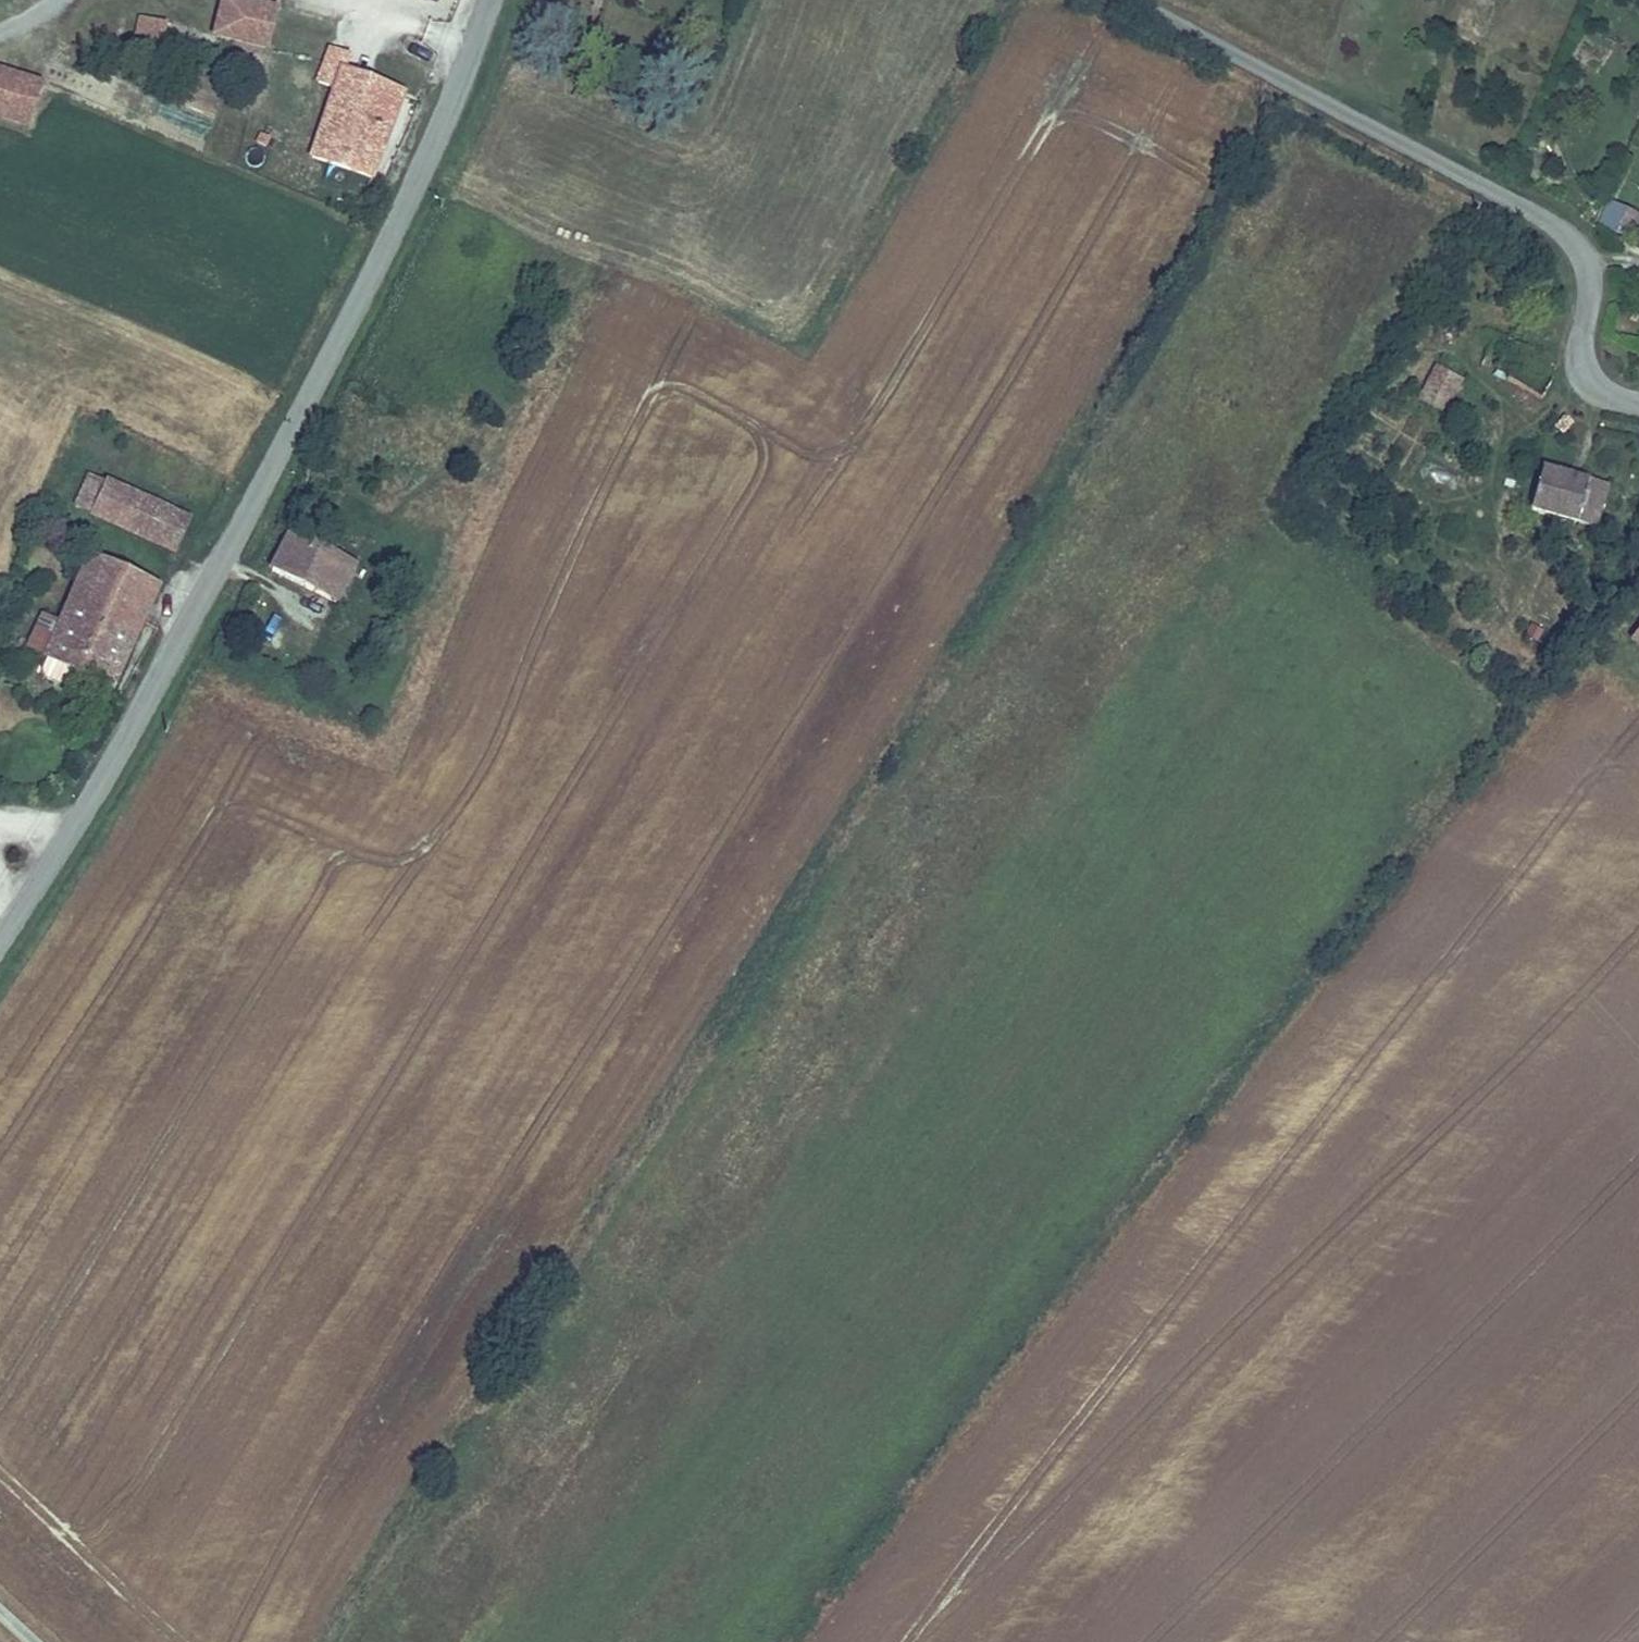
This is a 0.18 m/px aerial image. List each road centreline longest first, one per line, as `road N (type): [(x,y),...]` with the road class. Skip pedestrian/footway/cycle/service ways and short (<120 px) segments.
road 1 (tertiary): [(489,0),(407,205),(130,729),(0,940)]
road 2 (unclassified): [(1141,0),(1561,222),(1584,249),(1591,275),(1583,349),(1591,379),(1638,400)]

